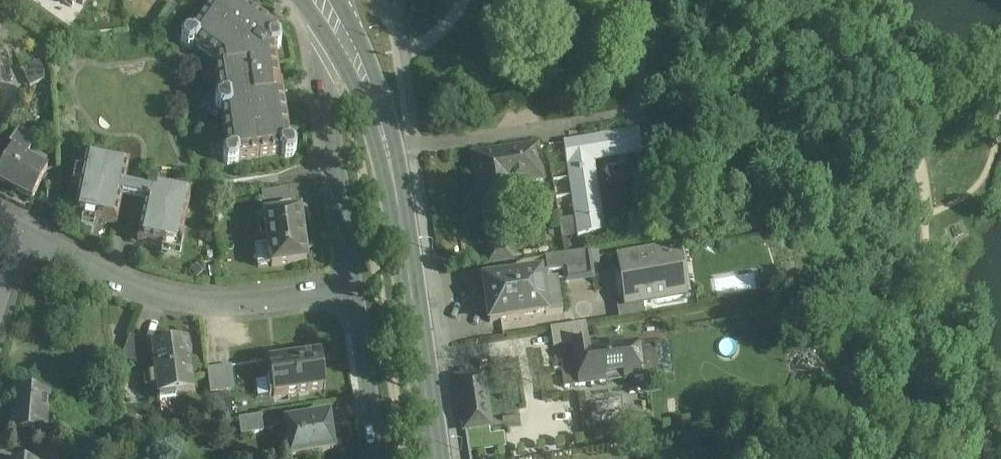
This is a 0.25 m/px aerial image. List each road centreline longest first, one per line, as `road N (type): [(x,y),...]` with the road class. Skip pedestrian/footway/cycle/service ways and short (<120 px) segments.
road 1 (secondary): [(331,0),(367,69),(392,145),(434,458)]
road 2 (residential): [(357,284),(178,290),(131,277),(26,224)]
road 3 (residential): [(302,0),(357,284)]
road 4 (residential): [(379,458),(357,284)]

